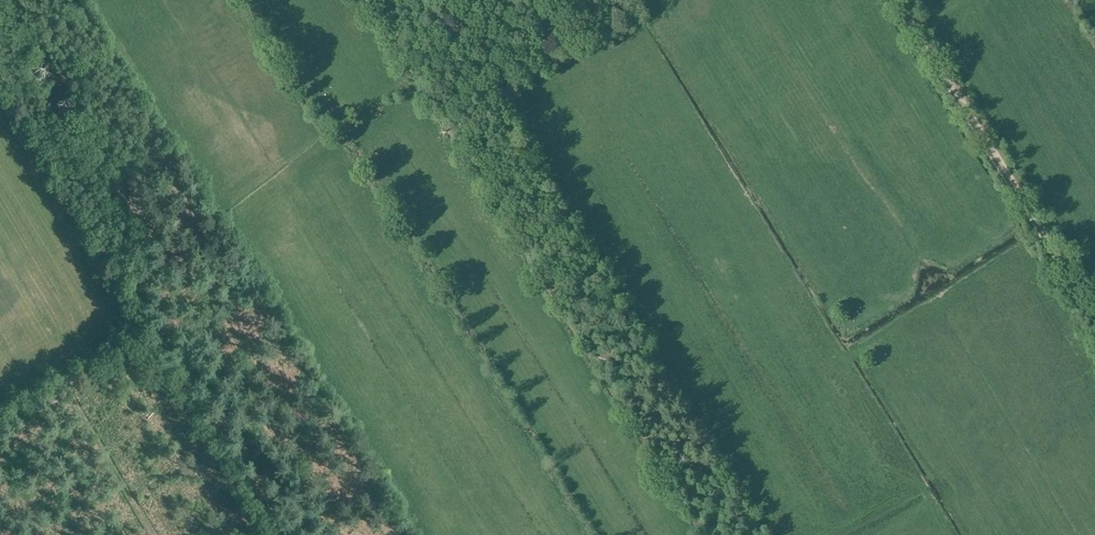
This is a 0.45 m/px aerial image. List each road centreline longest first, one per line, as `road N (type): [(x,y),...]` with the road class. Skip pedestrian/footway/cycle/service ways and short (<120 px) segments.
road 1 (track): [(1094,313),(897,0)]

